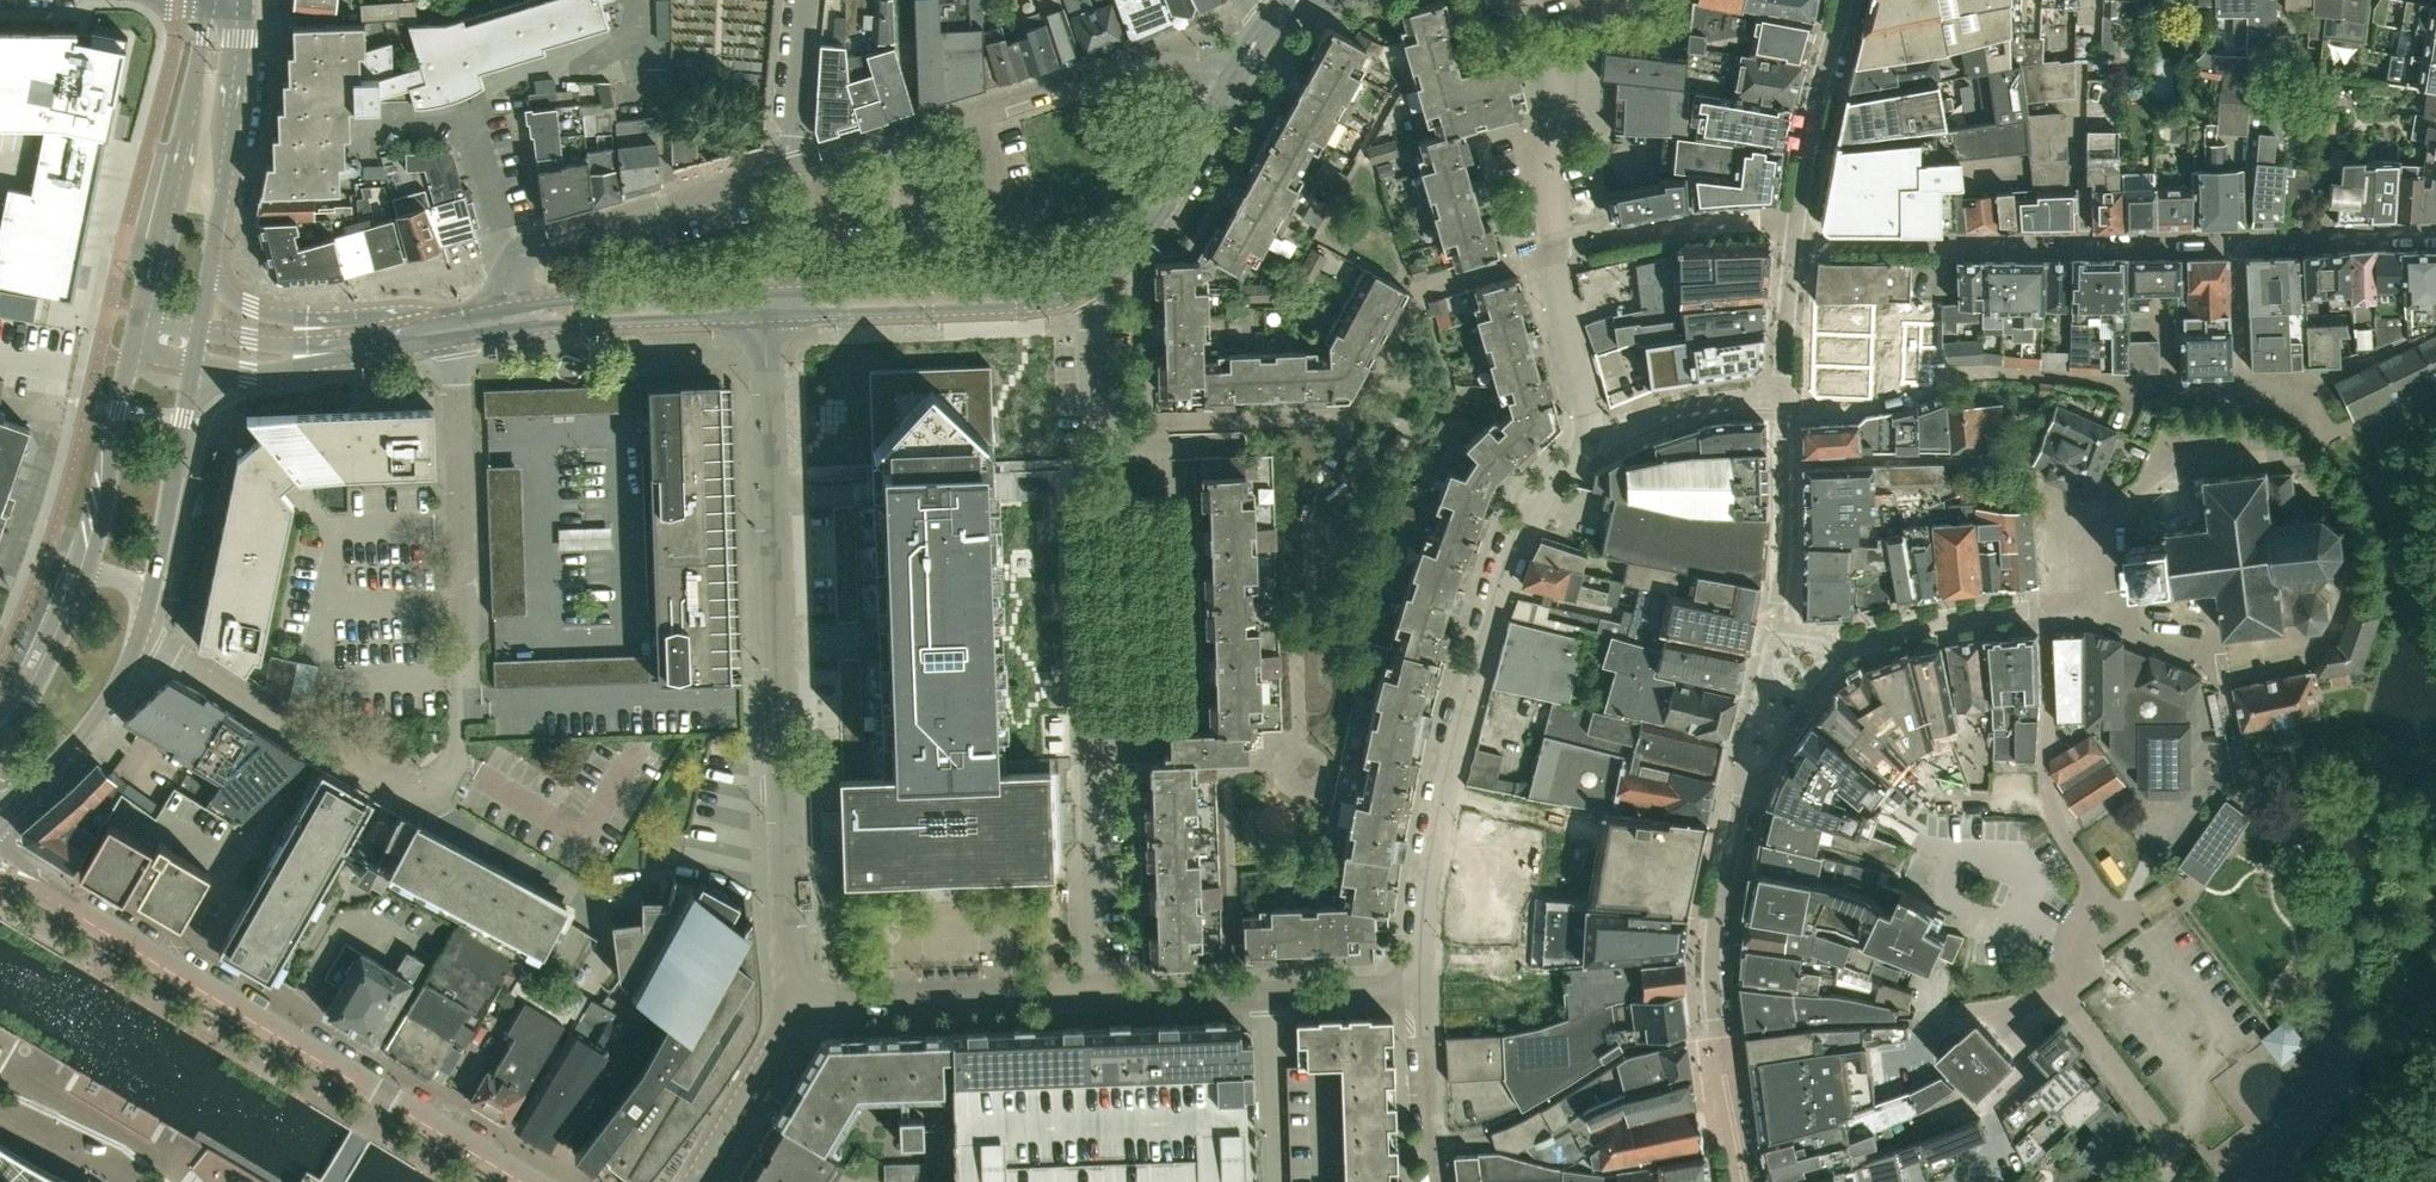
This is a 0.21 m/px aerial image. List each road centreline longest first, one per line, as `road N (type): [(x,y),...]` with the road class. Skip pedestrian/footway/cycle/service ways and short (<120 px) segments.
road 1 (residential): [(1421,990),(1433,836),(1484,601),(1533,489),(1591,436),(1557,248)]
road 2 (residential): [(797,1000),(786,918),(763,315)]
road 3 (residential): [(2085,240),(1794,241),(1757,224),(1557,248)]
road 4 (residential): [(1781,406),(1914,400),(1970,370),(2171,391),(2241,390)]
road 5 (unclassified): [(459,339),(465,534),(453,786),(436,791)]
road 6 (residential): [(389,1088),(61,892),(0,844)]
road 7 (unclassified): [(794,168),(1158,58),(1181,60),(1228,89)]
road 8 (residential): [(2241,390),(2301,399),(2327,433),(2304,449),(2237,428),(2095,521)]
road 9 (unclassified): [(500,311),(516,263),(534,246),(794,168)]
road 10 (unclassified): [(436,791),(293,724),(142,633)]
road 11 (tertiary): [(763,315),(1035,304),(1082,278)]
road 12 (secondary): [(206,0),(141,313)]
road 13 (tertiary): [(1082,278),(763,296)]
road 14 (residential): [(1095,990),(1089,723),(1137,720)]
road 15 (residential): [(2089,895),(2089,875),(2059,826),(2046,781),(2042,606)]
road 16 (residential): [(797,1000),(1095,990)]
road 17 (secondary): [(205,274),(242,0)]
road 18 (tertiary): [(189,366),(274,367),(459,339)]
road 19 (residential): [(1557,248),(1536,155),(1552,148),(1560,116),(1522,0)]
road 20 (tertiary): [(763,296),(500,311)]
road 21 (residential): [(2328,636),(2320,644),(2210,655),(2079,603)]
road 22 (tertiary): [(503,332),(763,315)]
road 23 (residential): [(1348,415),(1099,418)]
road 24 (tertiary): [(1082,278),(1138,236),(1228,89)]
road 25 (tertiary): [(424,326),(263,312),(205,274)]
road 26 (tertiary): [(424,326),(309,341),(197,325)]
road 27 (residential): [(2157,1181),(2168,1156),(2163,1131),(2062,987)]
road 28 (secondary): [(152,591),(189,366)]
road 29 (secondary): [(133,356),(91,568)]
road 30 (residential): [(694,1181),(797,1000)]
road 31 (secondary): [(22,800),(98,719),(142,633)]
road 32 (residential): [(436,791),(470,837),(597,902)]
road 33 (residential): [(2435,227),(2236,236)]
road 34 (secondary): [(91,568),(59,650),(0,739)]
road 35 (residential): [(1437,1181),(1421,990)]
road 36 (residential): [(1275,1181),(1267,994)]
road 37 (residential): [(542,1181),(389,1088)]
road 38 (residential): [(1095,990),(1136,998),(1267,994)]
road 39 (unclassified): [(794,168),(807,0)]
road 40 (residential): [(2241,390),(2236,236)]
road 41 (residential): [(1267,994),(1421,990)]
road 42 (residential): [(2085,240),(2236,236)]
road 43 (residential): [(1917,1018),(2003,1008),(2062,987)]
road 44 (residential): [(2062,987),(2128,920),(2118,904),(2089,895)]
road 45 (unclassified): [(1099,418),(1082,278)]
road 46 (residential): [(2085,240),(2077,107)]

